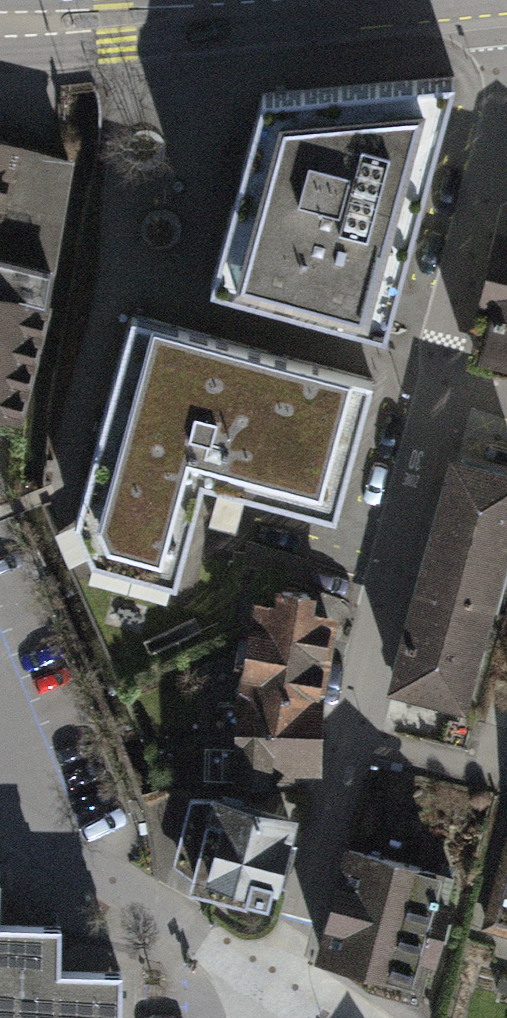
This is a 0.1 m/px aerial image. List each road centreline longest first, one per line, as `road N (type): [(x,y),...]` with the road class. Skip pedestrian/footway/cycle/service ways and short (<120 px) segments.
road 1 (residential): [(446,387),(284,989)]
road 2 (residential): [(446,387),(160,308),(139,284),(196,10)]
road 3 (residential): [(284,989),(0,811)]
road 4 (residential): [(446,387),(506,82)]
road 5 (primary): [(0,23),(196,10)]

